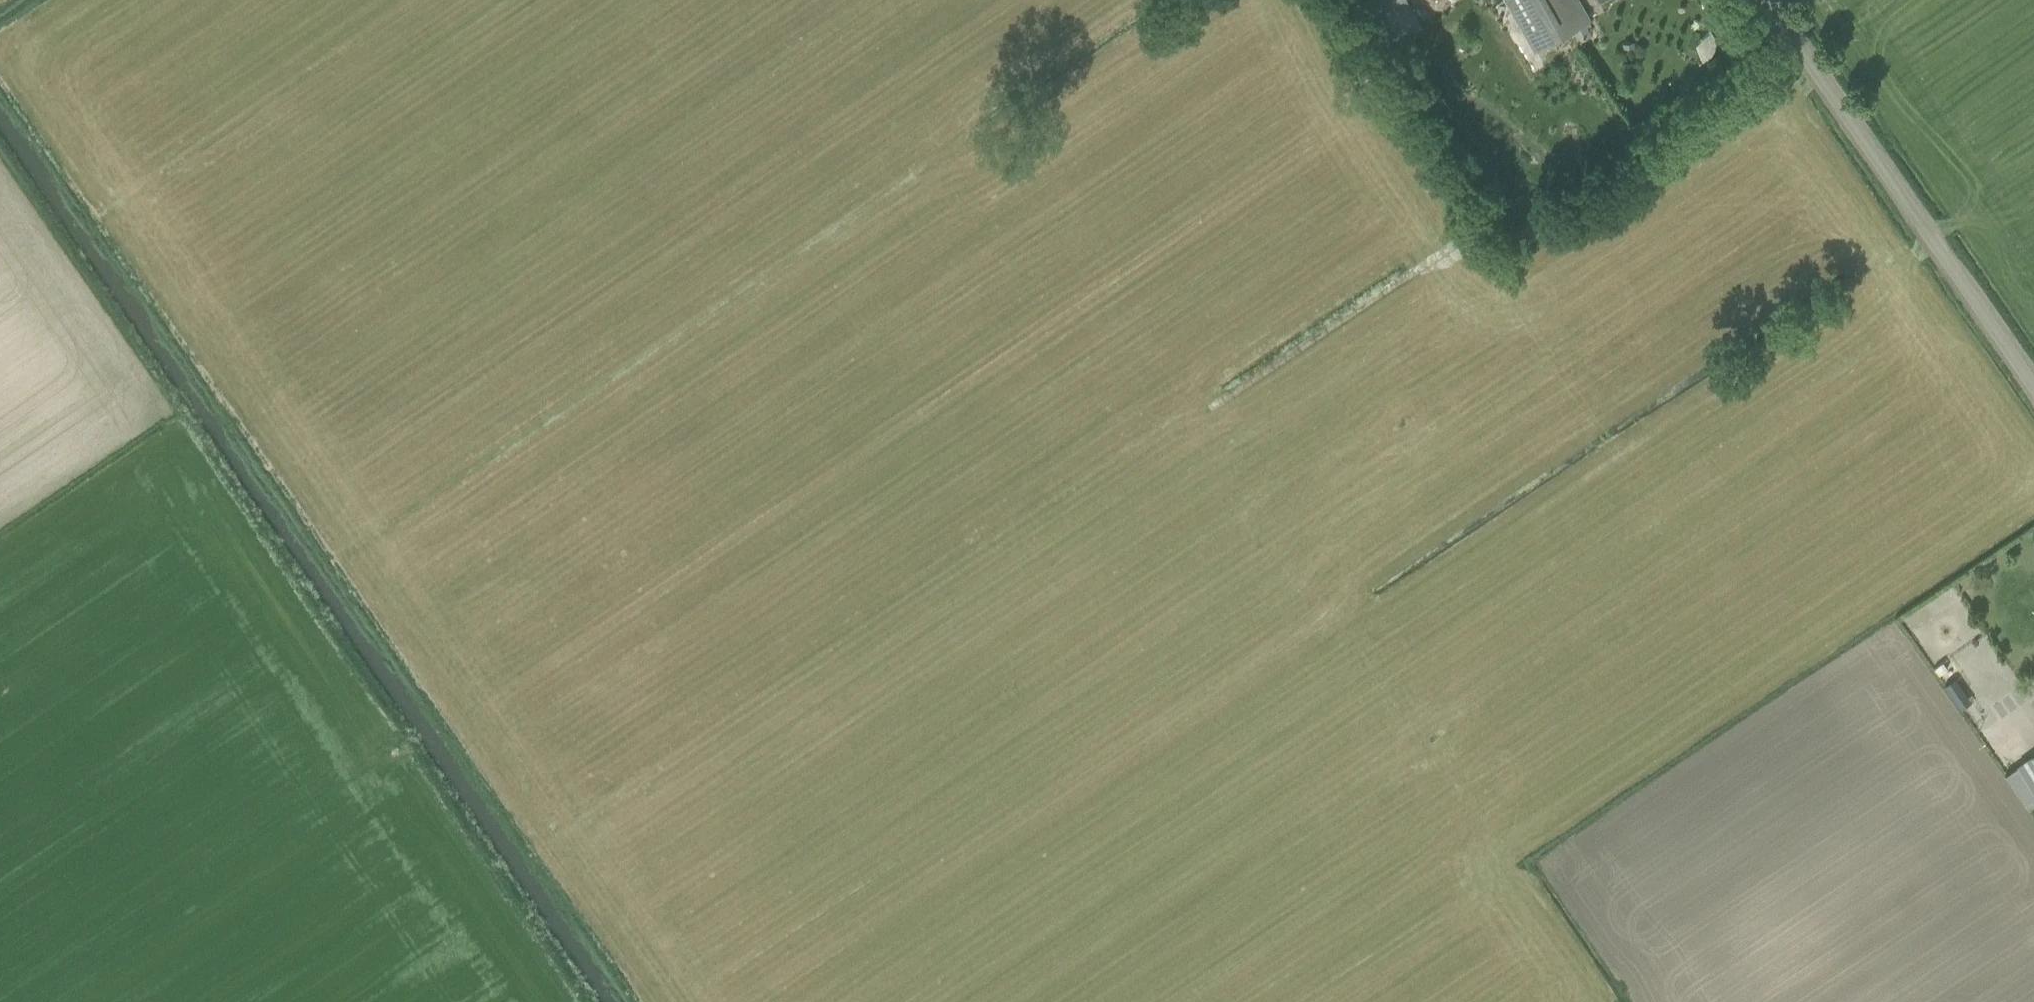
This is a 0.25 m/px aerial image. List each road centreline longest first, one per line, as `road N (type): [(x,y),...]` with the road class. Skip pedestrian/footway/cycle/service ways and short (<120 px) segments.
road 1 (unclassified): [(2033,387),(1767,0)]

